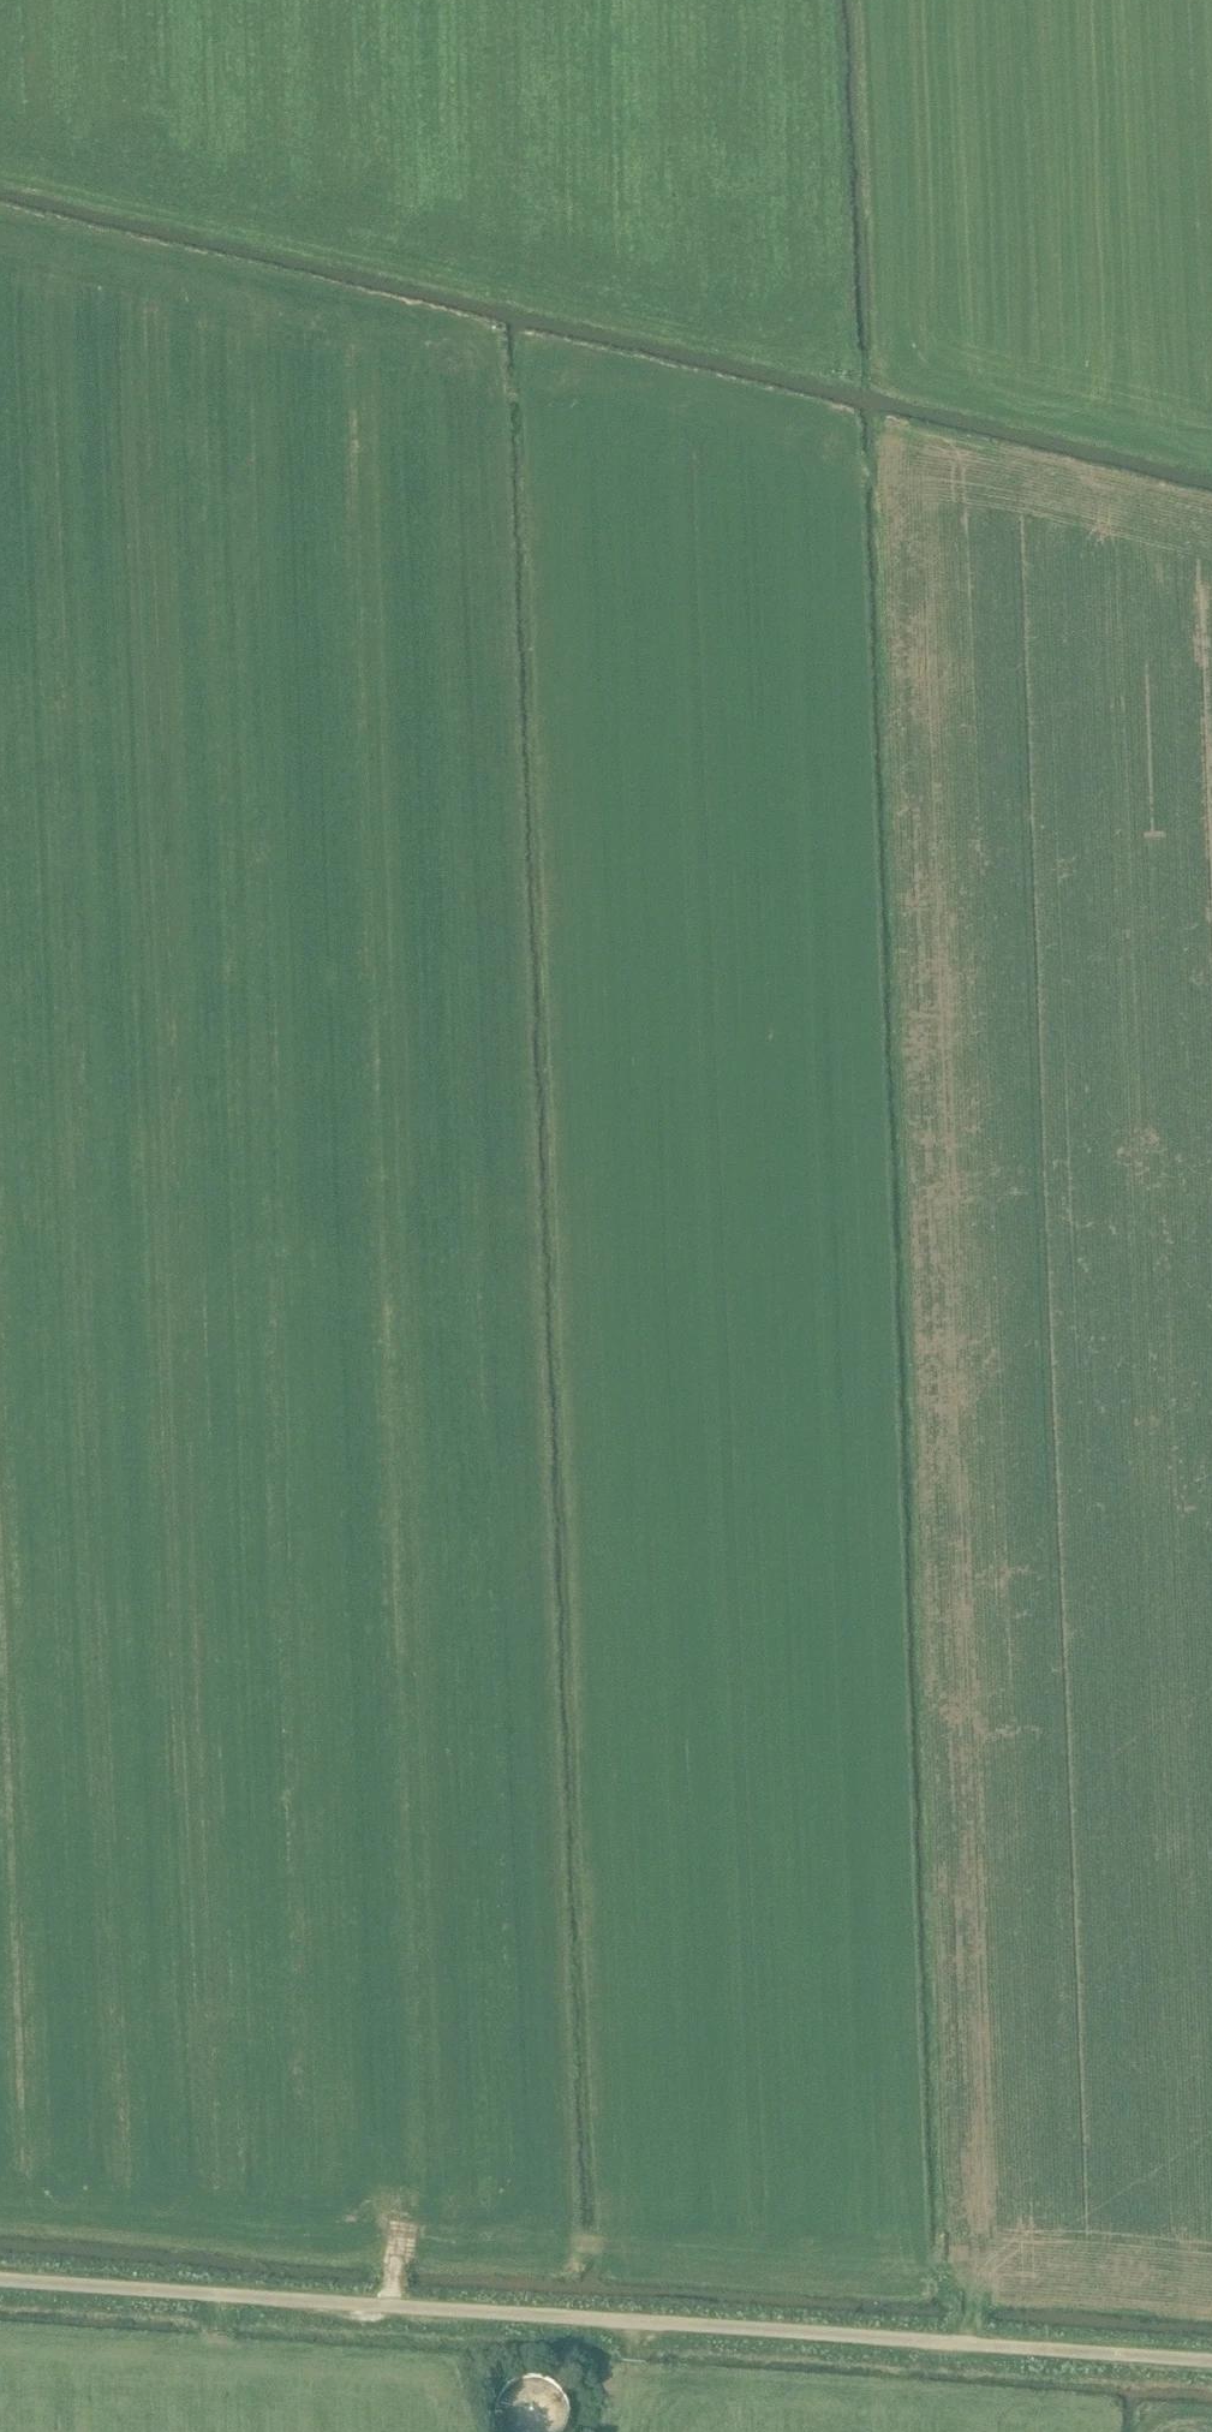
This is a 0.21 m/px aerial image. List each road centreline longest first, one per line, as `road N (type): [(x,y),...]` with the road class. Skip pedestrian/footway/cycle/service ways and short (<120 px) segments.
road 1 (unclassified): [(1211,2363),(0,2280)]

